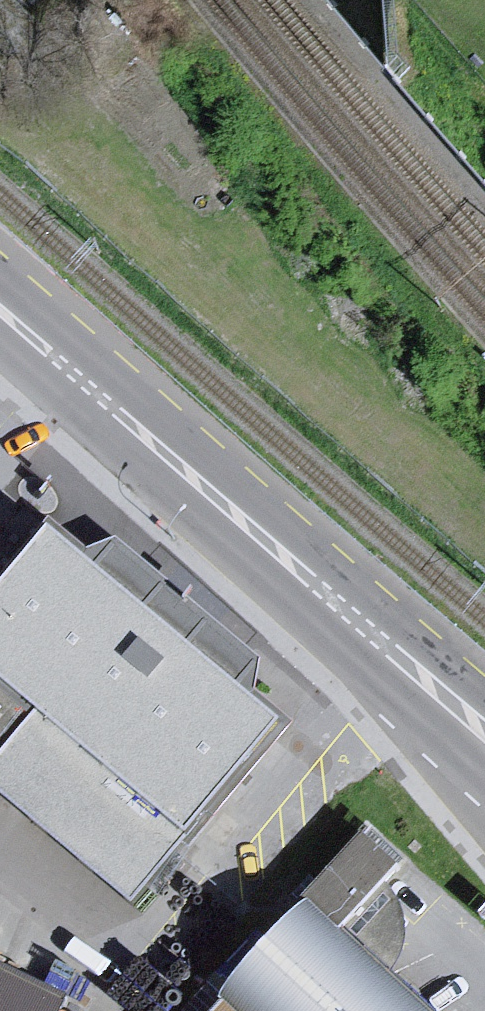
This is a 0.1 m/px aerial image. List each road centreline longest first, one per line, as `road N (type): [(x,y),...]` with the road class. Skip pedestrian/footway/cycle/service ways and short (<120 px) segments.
road 1 (primary): [(0,344),(484,775)]
road 2 (primary): [(484,695),(0,279)]

